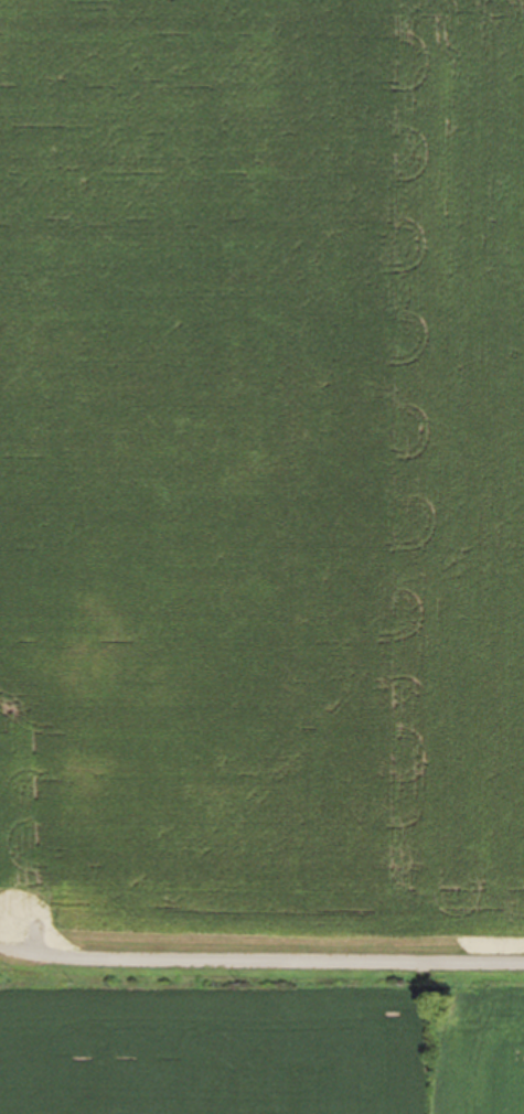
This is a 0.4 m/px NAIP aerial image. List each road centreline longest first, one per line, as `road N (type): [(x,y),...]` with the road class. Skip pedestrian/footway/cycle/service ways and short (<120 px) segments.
road 1 (residential): [(523,987),(119,988),(0,949)]

